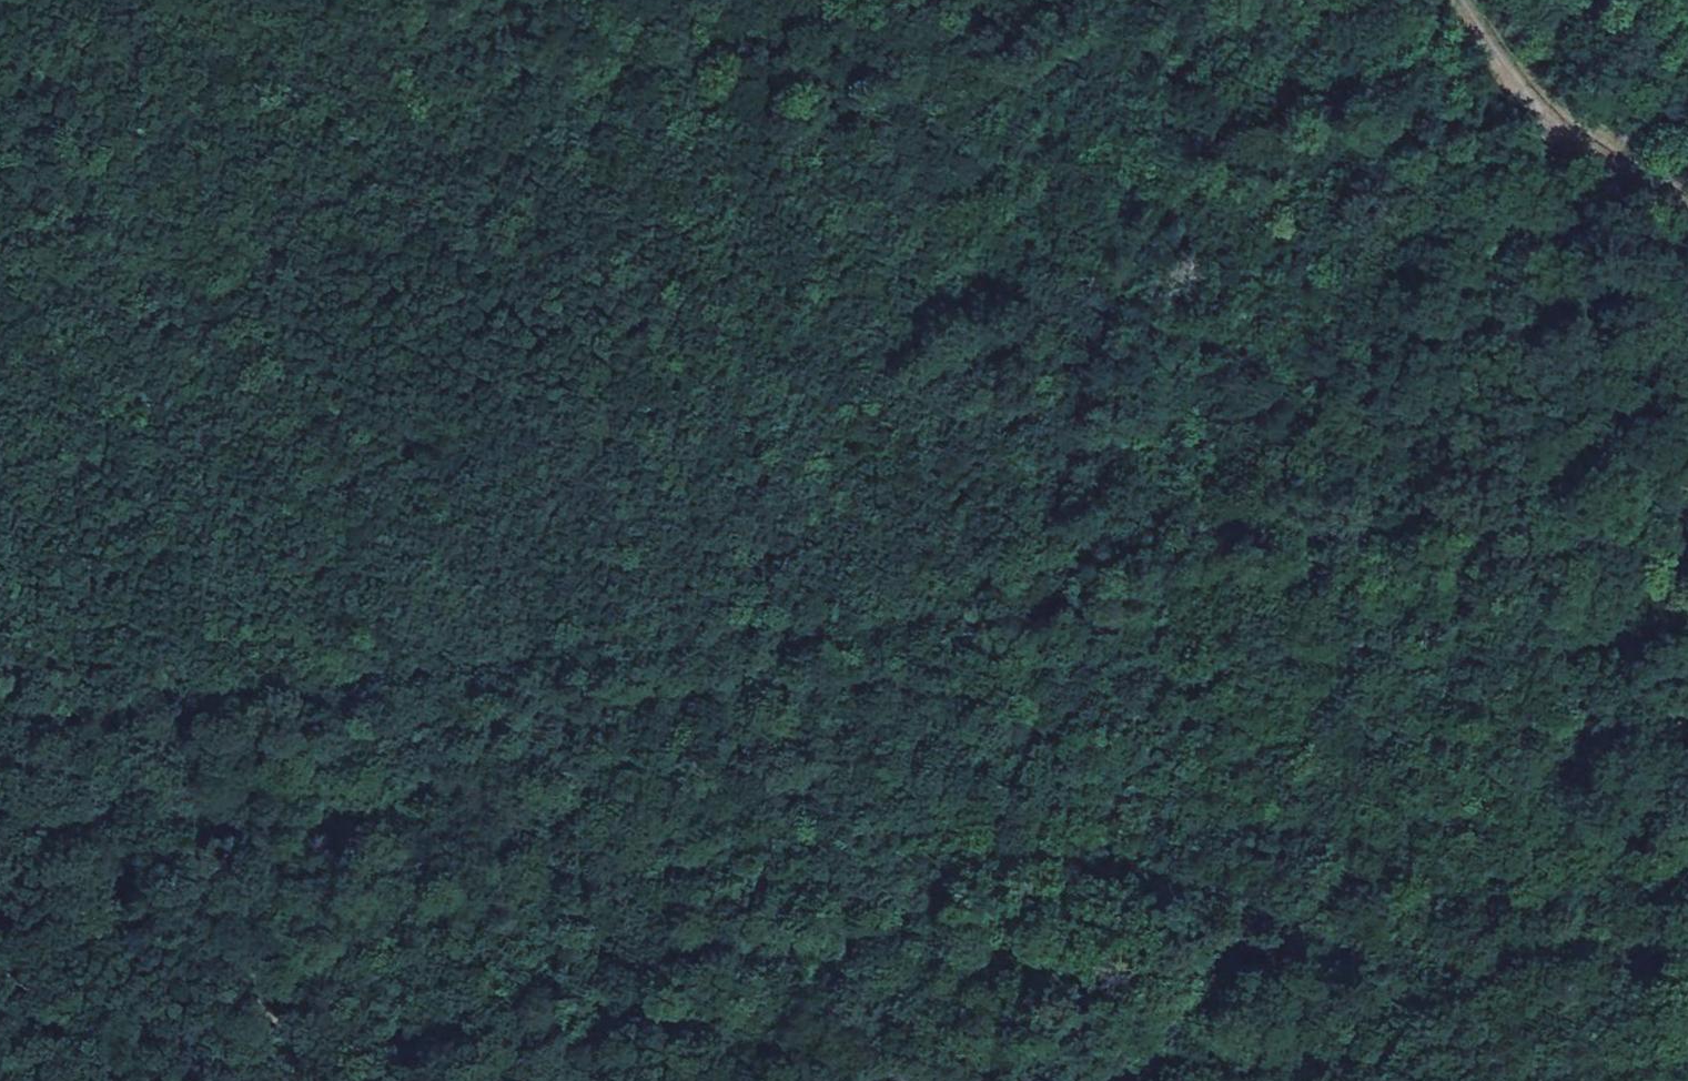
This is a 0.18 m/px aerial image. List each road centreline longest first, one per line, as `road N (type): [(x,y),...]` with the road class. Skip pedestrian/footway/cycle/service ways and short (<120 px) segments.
road 1 (track): [(1478,0),(1527,79),(1687,179)]

